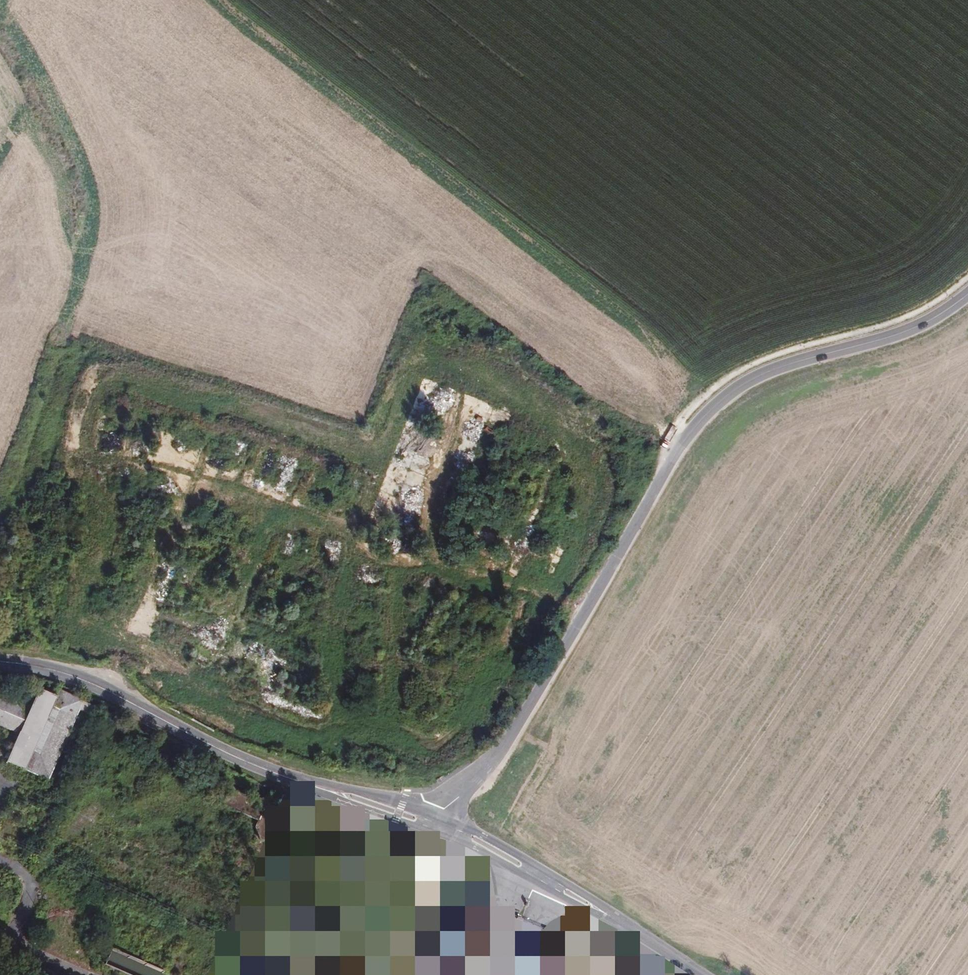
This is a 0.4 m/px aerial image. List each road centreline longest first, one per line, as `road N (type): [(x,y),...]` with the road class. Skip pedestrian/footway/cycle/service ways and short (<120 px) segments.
road 1 (unclassified): [(438,826),(516,731),(673,457),(712,408),(757,376),(922,325),(967,293)]
road 2 (tertiary): [(0,663),(67,674),(239,758),(438,826)]
road 3 (tertiary): [(438,826),(600,910),(689,974)]

